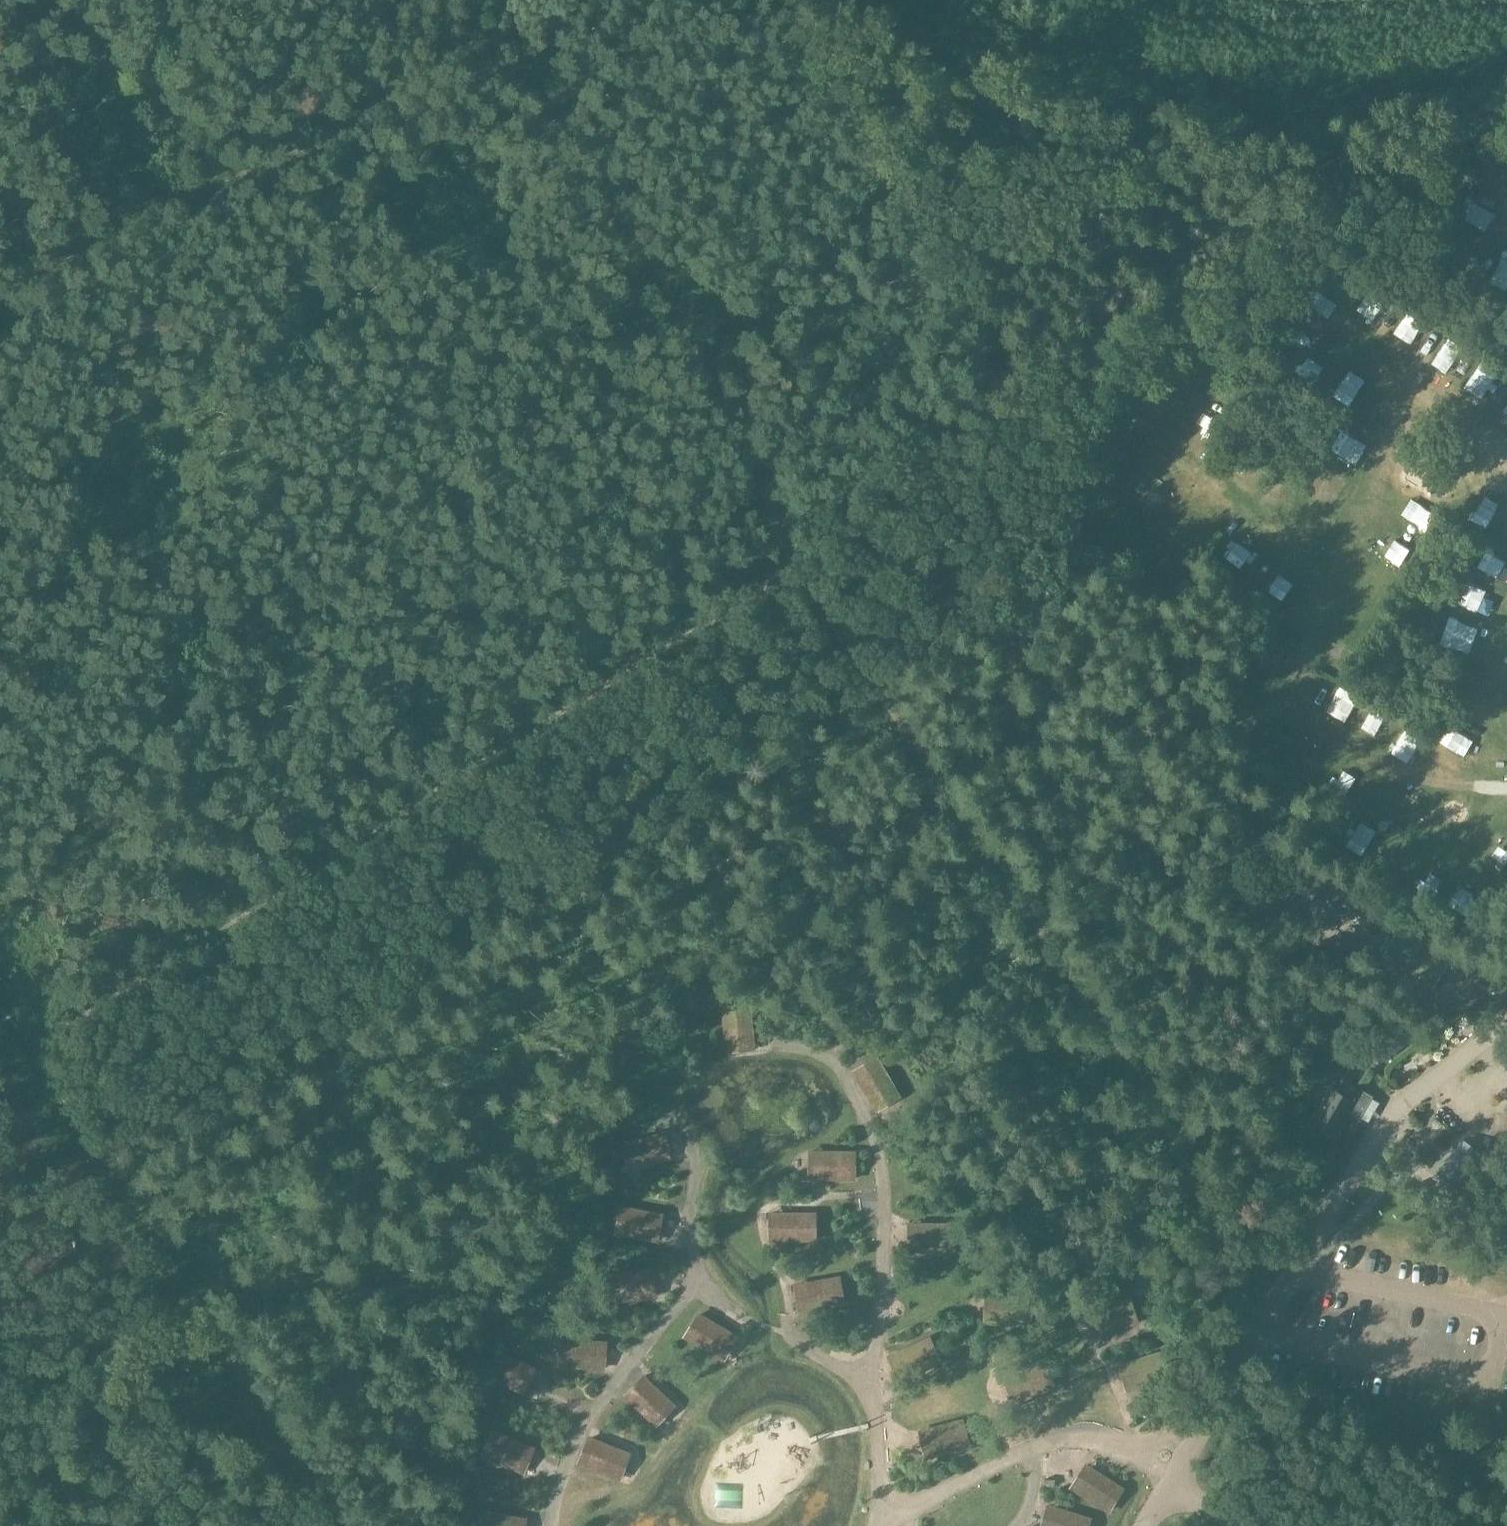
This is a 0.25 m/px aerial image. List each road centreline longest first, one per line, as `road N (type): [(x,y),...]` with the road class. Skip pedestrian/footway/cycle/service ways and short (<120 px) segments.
road 1 (track): [(0,303),(124,220),(333,132),(430,61),(483,41),(506,42),(697,340),(795,566),(1154,1111)]
road 2 (track): [(300,878),(795,566)]
road 3 (track): [(339,1525),(26,1049)]
road 4 (track): [(26,1049),(300,878)]
road 5 (track): [(0,1419),(186,1297)]
road 6 (track): [(663,0),(642,37),(555,110)]
road 7 (track): [(1198,1200),(1227,1293),(1258,1325)]

